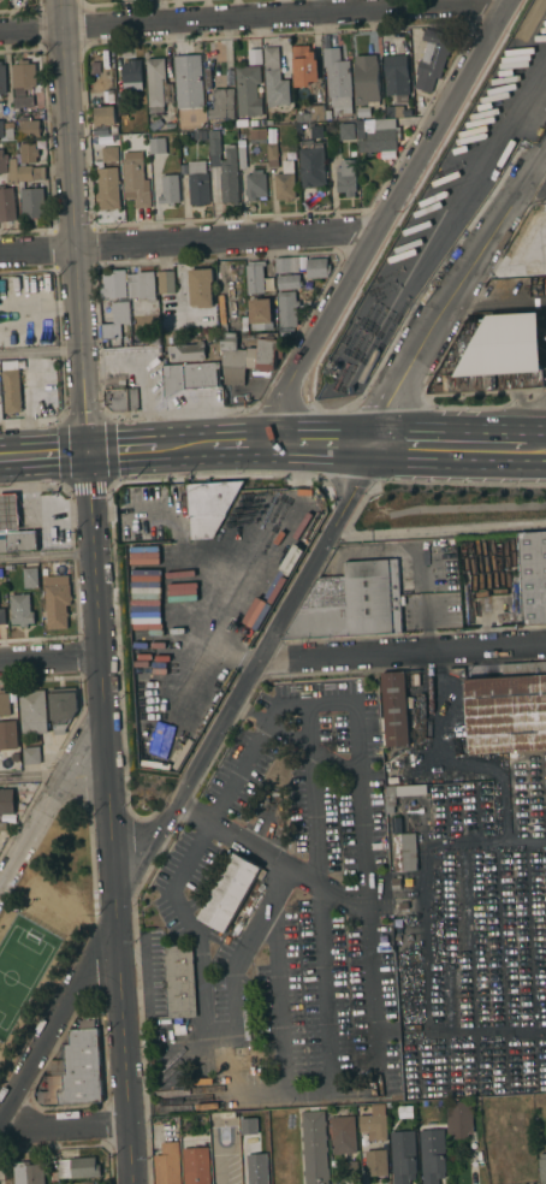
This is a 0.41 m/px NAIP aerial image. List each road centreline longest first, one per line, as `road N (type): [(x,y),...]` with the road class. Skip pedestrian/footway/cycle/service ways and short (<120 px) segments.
road 1 (tertiary): [(131,1183),(97,657)]
road 2 (residential): [(0,33),(471,2),(504,13)]
road 3 (residential): [(274,440),(279,404),(511,0)]
road 4 (residential): [(111,864),(135,854),(156,831),(235,706),(372,445)]
road 5 (primary): [(85,454),(274,440),(545,449)]
road 6 (residential): [(85,454),(63,0)]
road 7 (residential): [(0,252),(378,233)]
road 8 (residential): [(372,445),(411,365),(545,146)]
road 9 (residential): [(260,663),(545,646)]
road 10 (residential): [(0,1121),(95,958),(117,937)]
road 11 (residential): [(97,657),(85,454)]
road 12 (residential): [(0,882),(61,779),(105,751)]
road 13 (residential): [(0,1133),(126,1125)]

